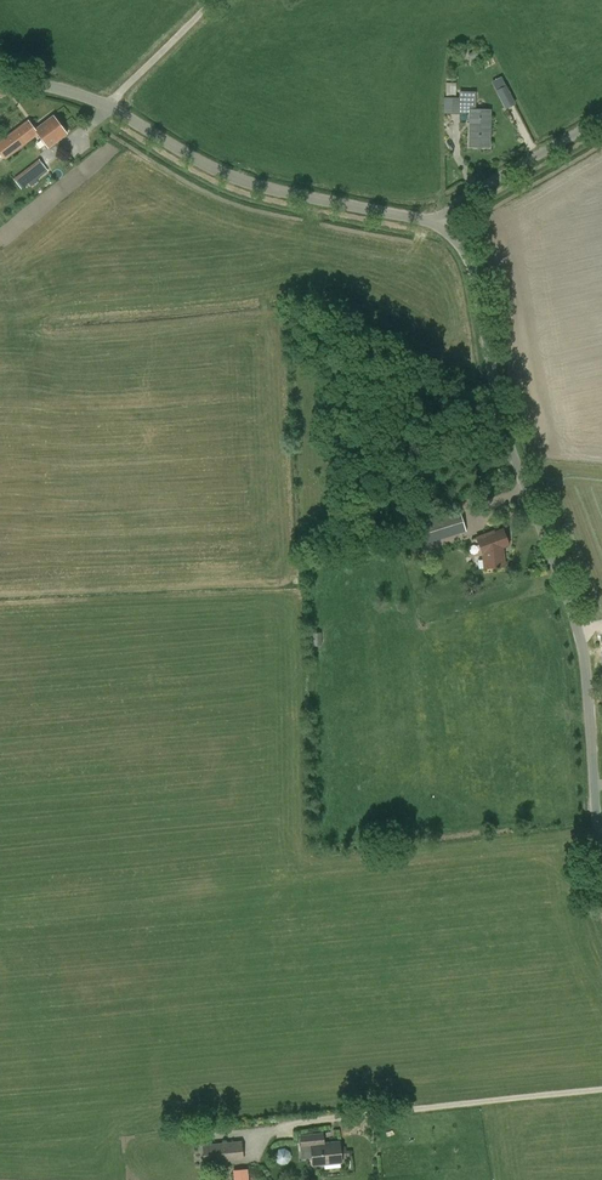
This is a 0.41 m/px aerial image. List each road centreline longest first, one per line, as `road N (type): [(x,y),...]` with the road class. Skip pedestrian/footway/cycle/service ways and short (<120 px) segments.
road 1 (unclassified): [(597,825),(583,651),(503,424),(472,268),(438,217)]
road 2 (unclassified): [(438,217),(272,190),(82,96),(6,84)]
road 3 (track): [(262,1145),(276,1130),(321,1119),(601,1088)]
road 4 (unclassified): [(438,217),(601,117)]

